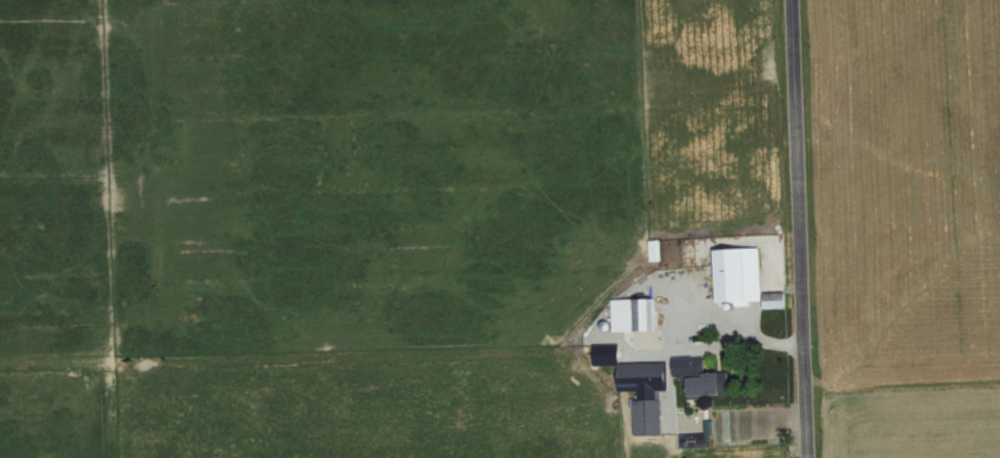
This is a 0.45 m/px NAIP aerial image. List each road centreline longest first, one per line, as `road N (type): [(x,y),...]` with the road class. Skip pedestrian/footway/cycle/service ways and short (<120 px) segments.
road 1 (tertiary): [(796,0),(812,457)]

